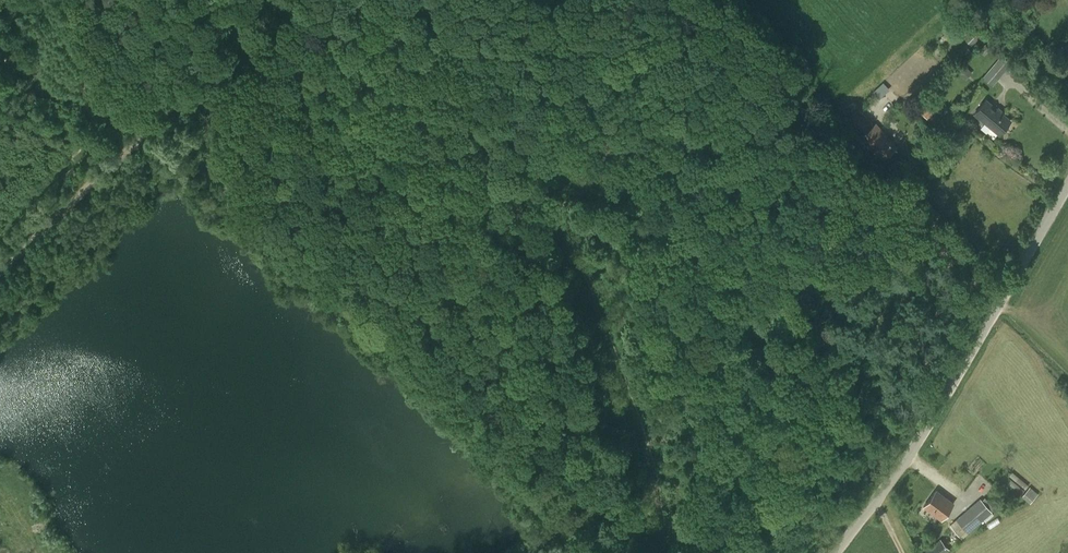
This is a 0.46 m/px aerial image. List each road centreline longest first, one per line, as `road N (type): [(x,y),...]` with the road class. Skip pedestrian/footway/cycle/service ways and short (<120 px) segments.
road 1 (unclassified): [(835,552),(903,466),(1067,185)]
road 2 (unclassified): [(0,271),(283,0)]
road 3 (track): [(0,240),(87,150),(78,135),(0,109)]

